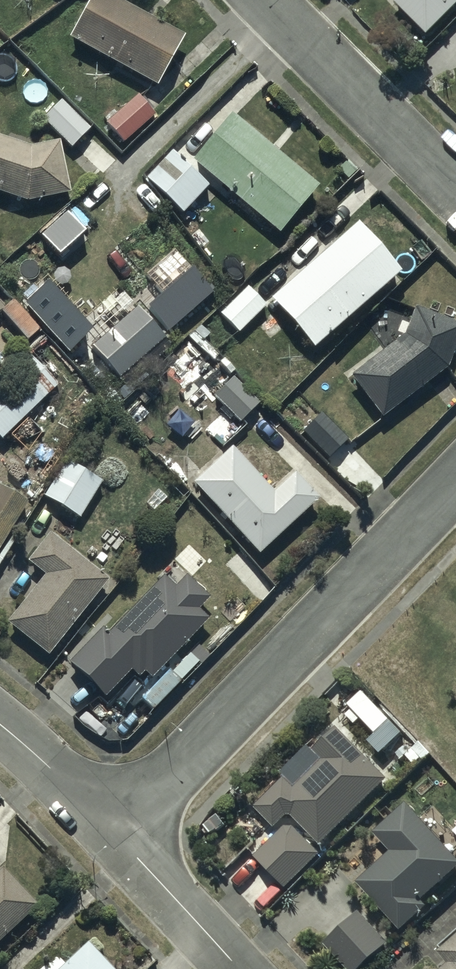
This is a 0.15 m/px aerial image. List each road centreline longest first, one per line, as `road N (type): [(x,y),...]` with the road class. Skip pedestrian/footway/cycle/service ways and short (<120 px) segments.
road 1 (residential): [(115,845),(455,487)]
road 2 (residential): [(455,196),(265,0)]
road 3 (residential): [(115,845),(225,968)]
road 4 (residential): [(0,744),(115,845)]

